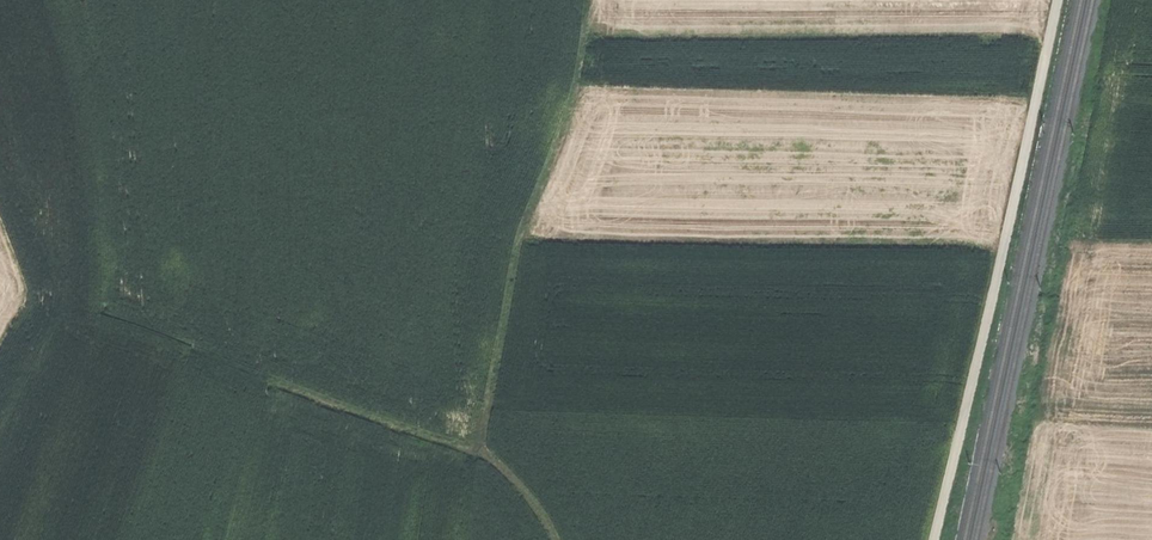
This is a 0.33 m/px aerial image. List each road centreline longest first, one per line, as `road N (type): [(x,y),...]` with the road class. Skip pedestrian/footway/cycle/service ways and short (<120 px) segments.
road 1 (unclassified): [(933,539),(1058,0)]

